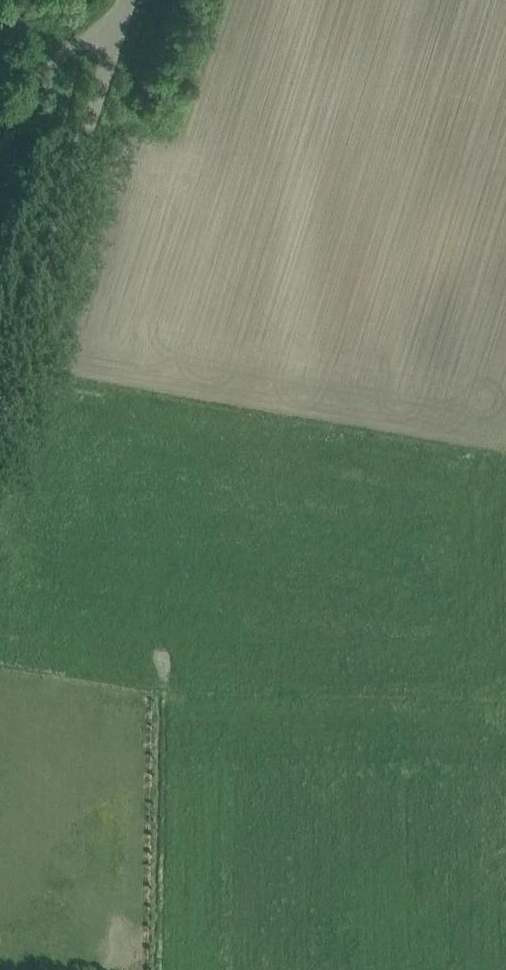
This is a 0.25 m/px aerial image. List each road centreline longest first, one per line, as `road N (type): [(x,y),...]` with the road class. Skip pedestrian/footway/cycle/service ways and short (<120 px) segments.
road 1 (unclassified): [(0,411),(116,33)]
road 2 (unclassified): [(0,107),(74,47),(116,33)]

